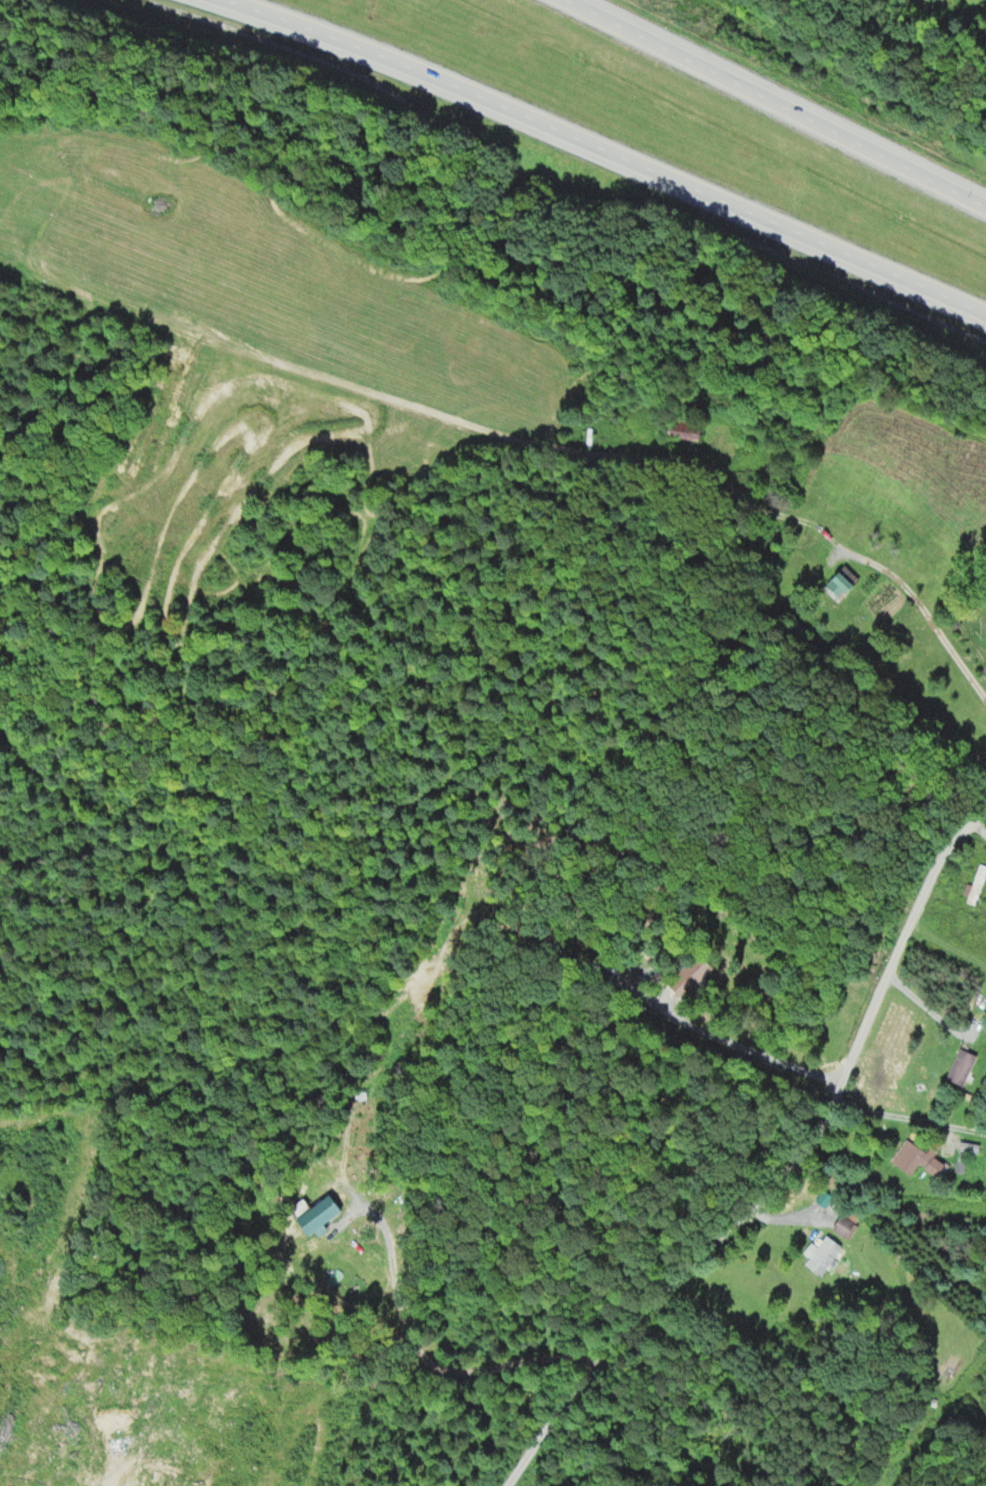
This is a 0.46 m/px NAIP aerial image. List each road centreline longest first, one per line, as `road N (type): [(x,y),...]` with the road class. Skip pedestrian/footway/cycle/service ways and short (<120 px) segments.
road 1 (residential): [(501,1485),(544,1420),(671,1276),(809,1139),(946,847),(985,810)]
road 2 (motorway): [(213,0),(495,106),(985,318)]
road 3 (motorway): [(985,210),(560,0)]

